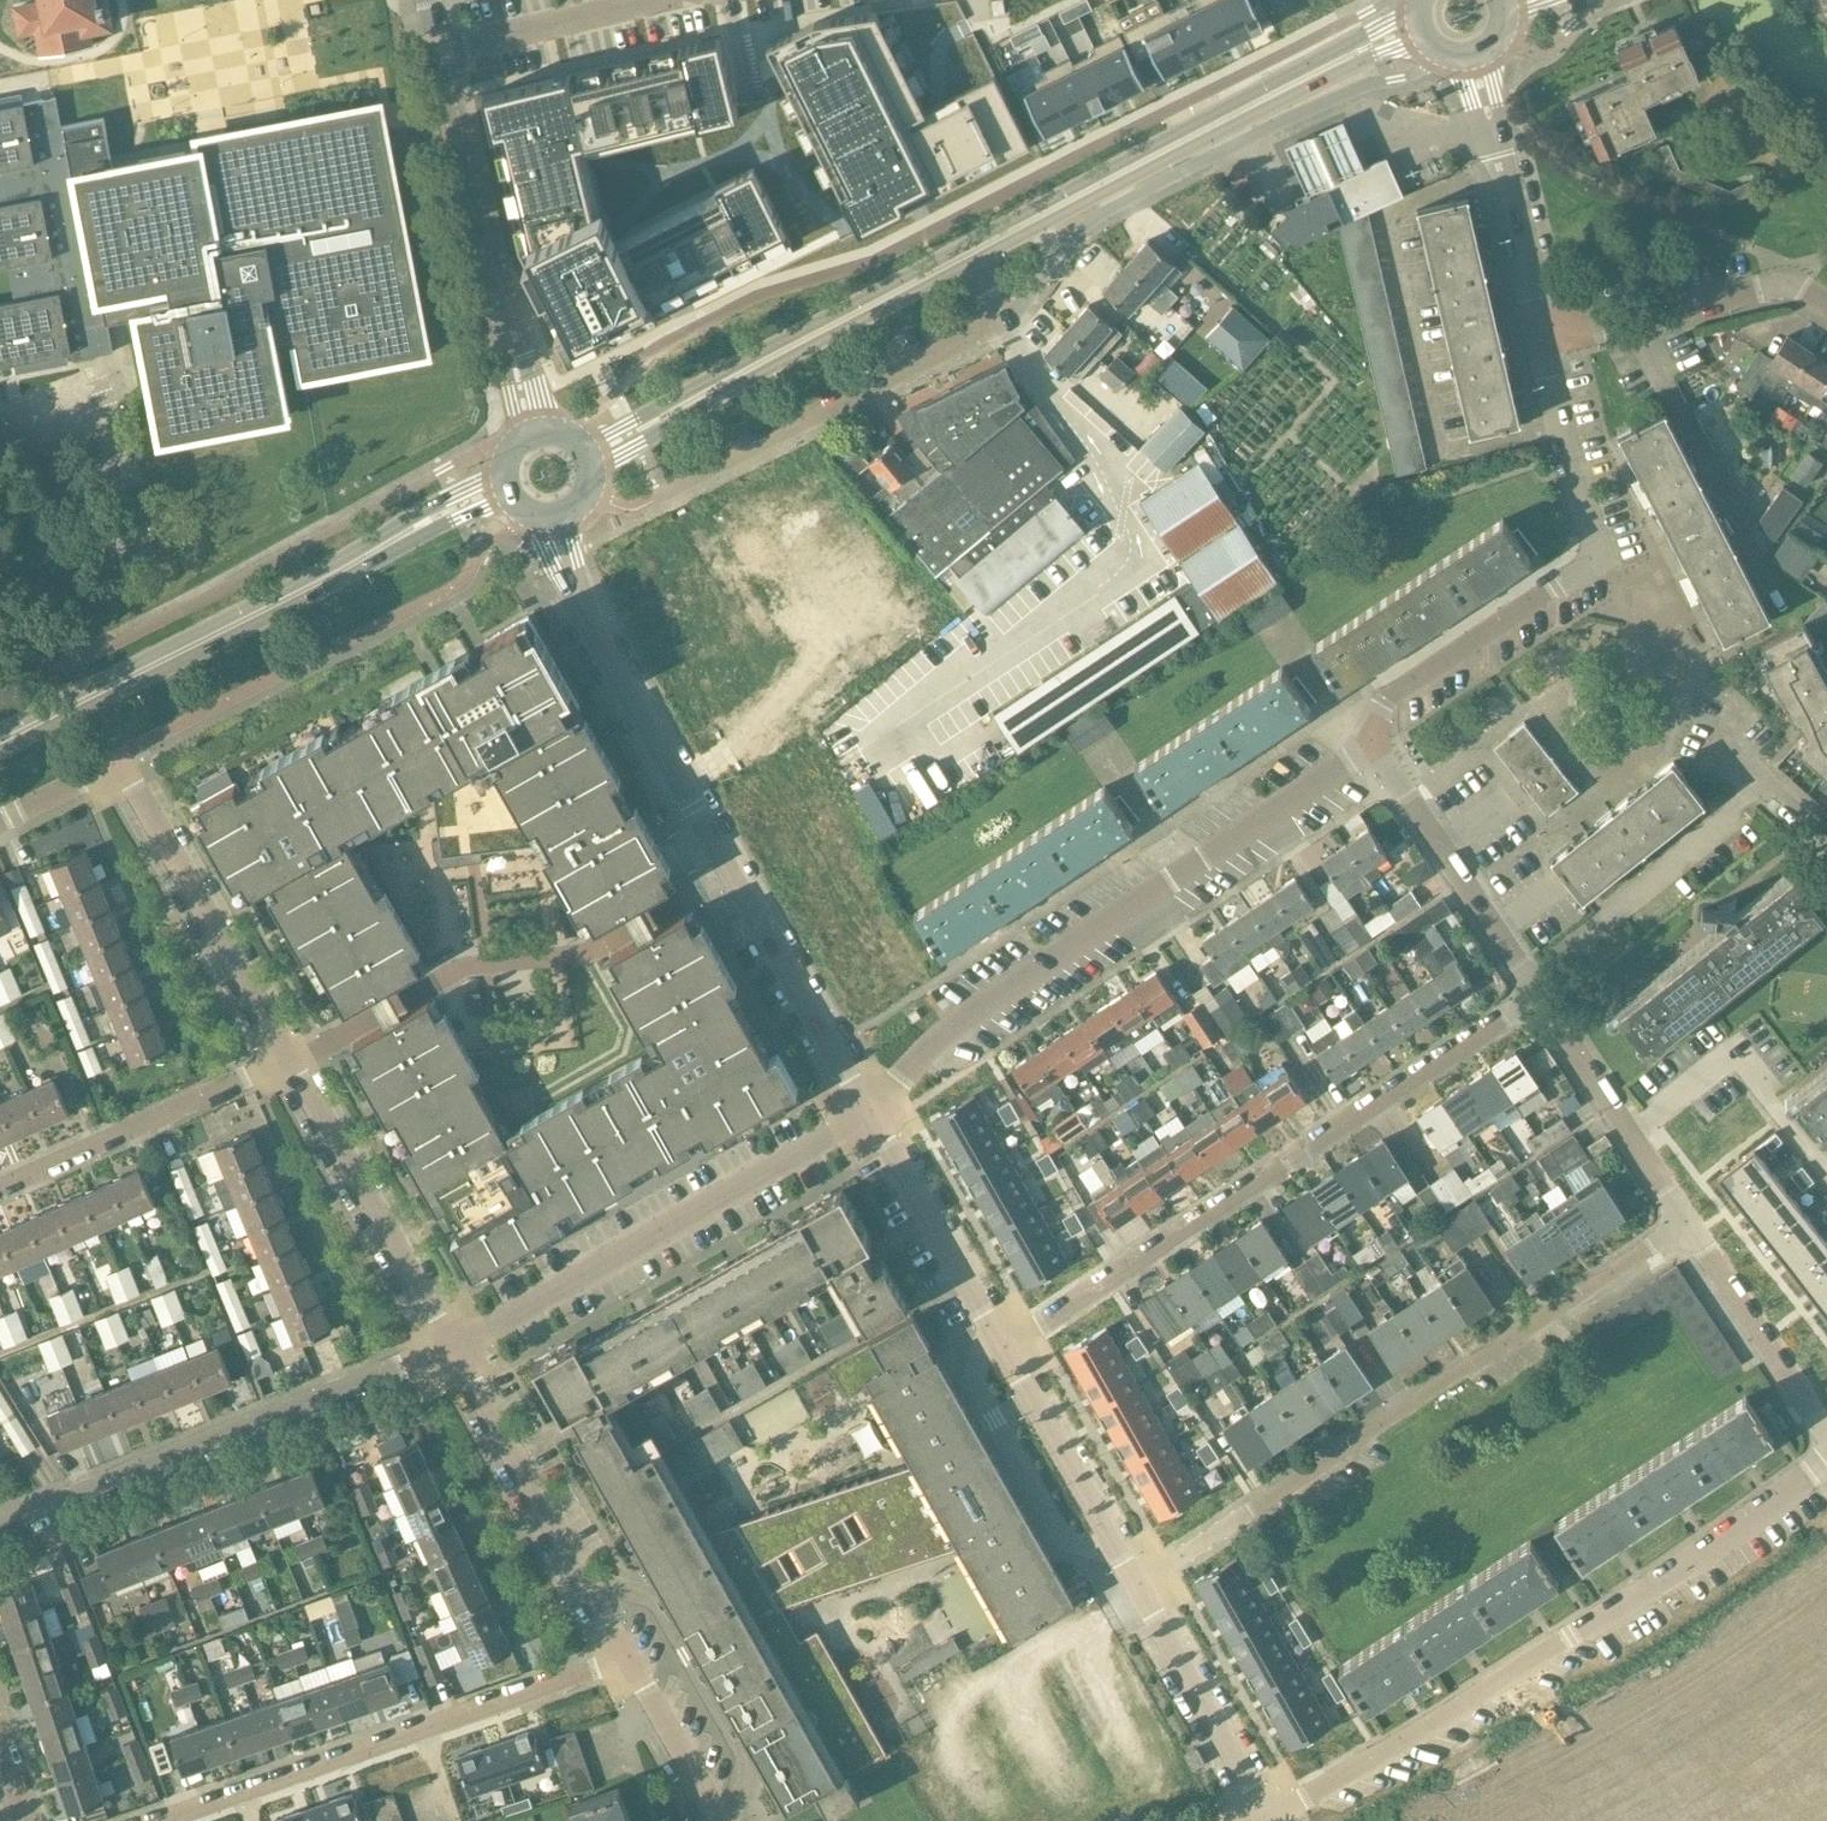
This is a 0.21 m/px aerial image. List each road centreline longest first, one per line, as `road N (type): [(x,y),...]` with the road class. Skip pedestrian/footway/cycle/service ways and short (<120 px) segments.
road 1 (secondary): [(1415,14),(586,445)]
road 2 (residential): [(1267,1820),(1714,1549),(1826,1465)]
road 3 (residential): [(1135,1580),(1685,1221)]
road 4 (residential): [(1537,998),(1000,1344)]
road 5 (residential): [(866,1111),(957,1022),(1374,747)]
road 6 (residential): [(866,1111),(581,601)]
road 7 (secondary): [(0,750),(508,496)]
road 8 (secondary): [(502,471),(0,728)]
road 9 (residential): [(1374,747),(1389,699),(1597,563),(1568,462),(1547,341)]
road 10 (secondary): [(977,259),(1420,36)]
road 11 (residential): [(630,1661),(162,1820)]
road 12 (residential): [(0,1527),(455,1353)]
road 13 (residential): [(455,1353),(866,1111)]
road 14 (secondary): [(595,467),(977,259)]
road 15 (residential): [(708,475),(988,328),(1002,309),(977,259)]
road 16 (residential): [(630,1661),(455,1353)]
road 17 (residential): [(287,1060),(121,759)]
road 18 (residential): [(455,1353),(287,1060)]
road 19 (residential): [(0,1189),(287,1060)]
road 20 (tertiary): [(510,343),(440,49)]
road 21 (residential): [(1537,998),(1374,747)]
road 22 (residential): [(1826,306),(1779,283),(1547,341)]
road 23 (residential): [(1267,1820),(1135,1580)]
road 24 (residential): [(1135,1580),(1000,1344)]
road 25 (residential): [(1000,1344),(866,1111)]
road 26 (residential): [(1685,1221),(1537,998)]
road 27 (residential): [(1826,1441),(1685,1221)]
road 28 (residential): [(440,49),(667,0)]
road 29 (residential): [(1547,341),(1493,136)]
road 30 (residential): [(727,1820),(630,1661)]
road 31 (residential): [(1826,827),(1724,730)]
road 32 (residential): [(0,823),(121,759)]

